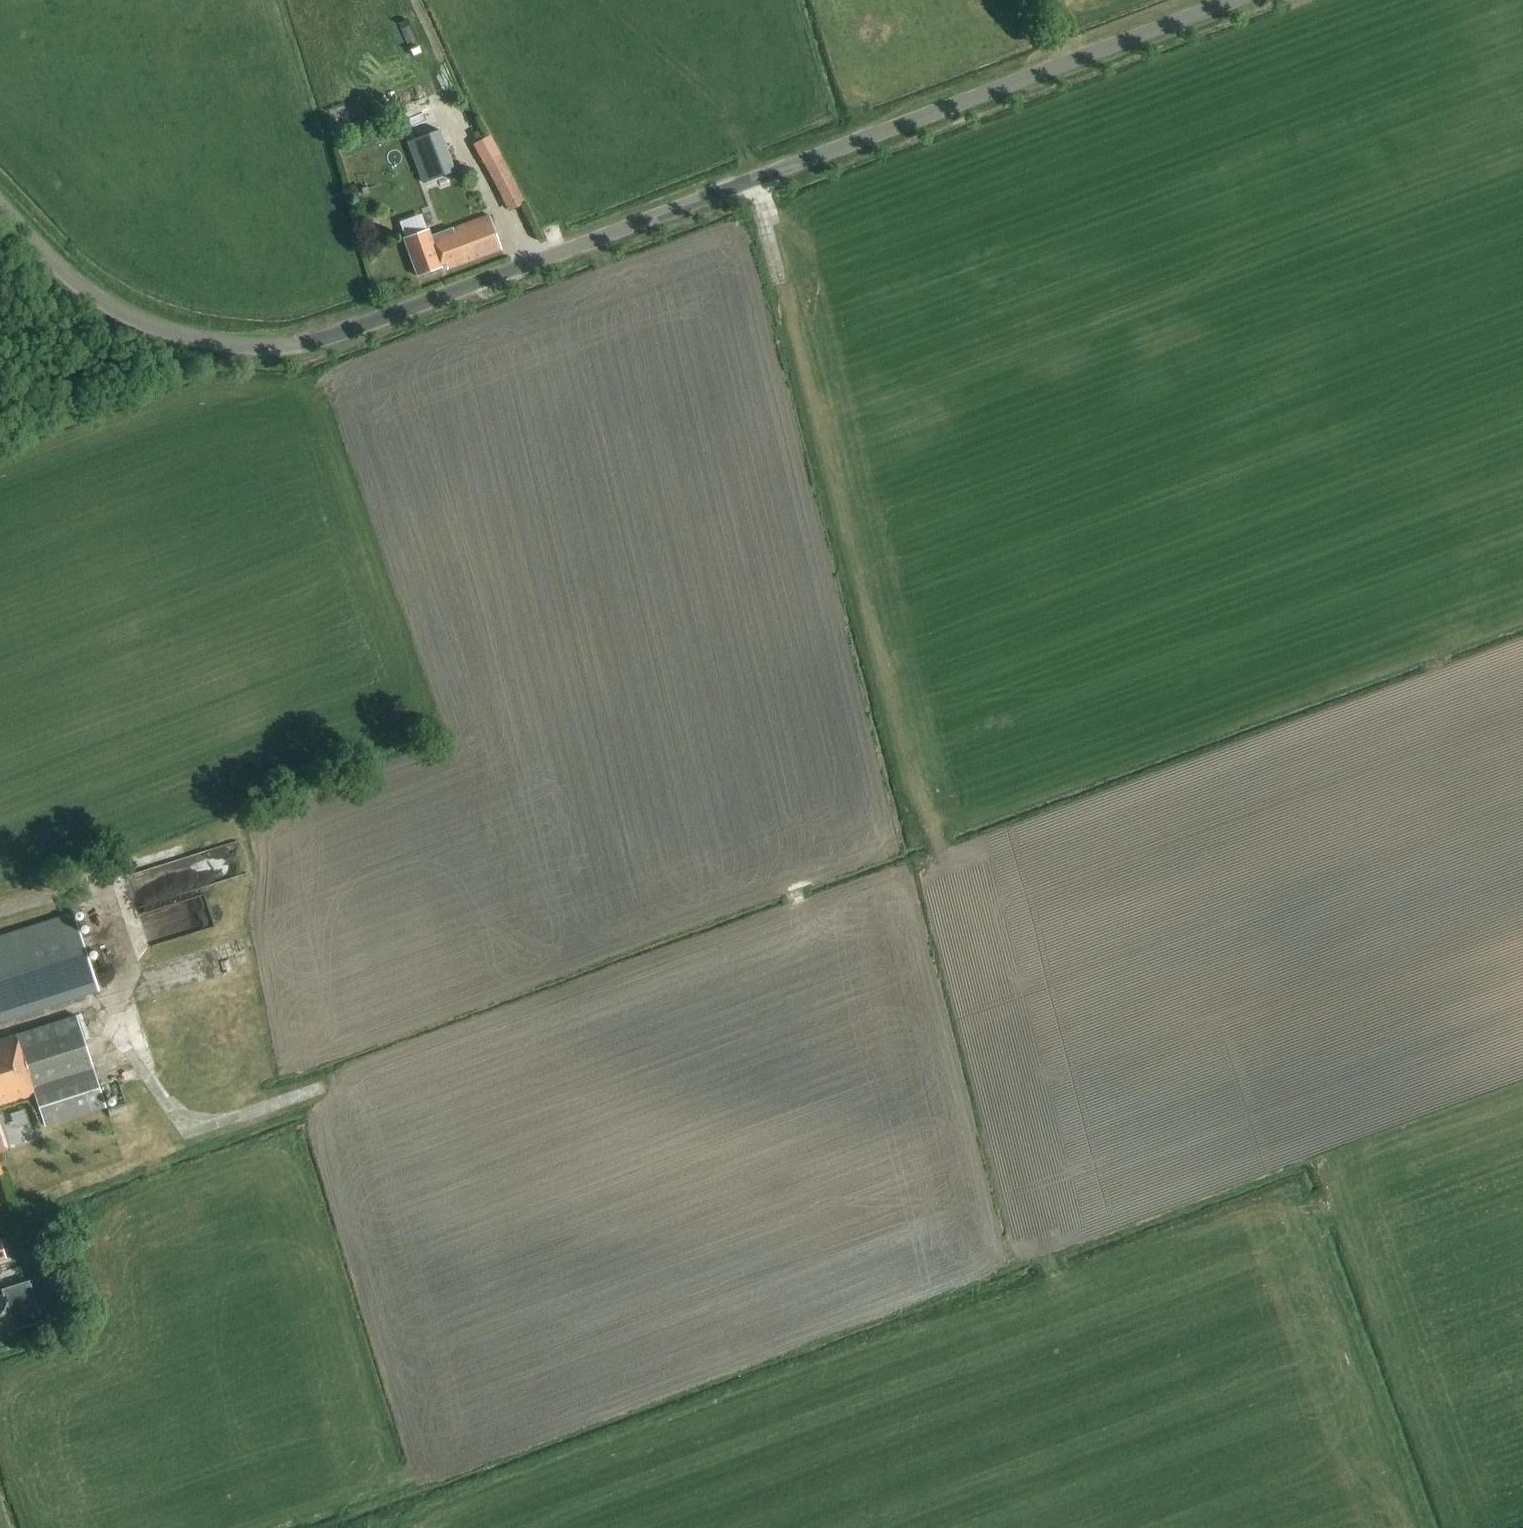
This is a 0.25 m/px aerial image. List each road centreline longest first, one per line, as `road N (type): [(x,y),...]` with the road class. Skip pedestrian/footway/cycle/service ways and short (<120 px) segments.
road 1 (unclassified): [(0,203),(83,296),(153,329),(218,344),(298,346),(1231,0)]

